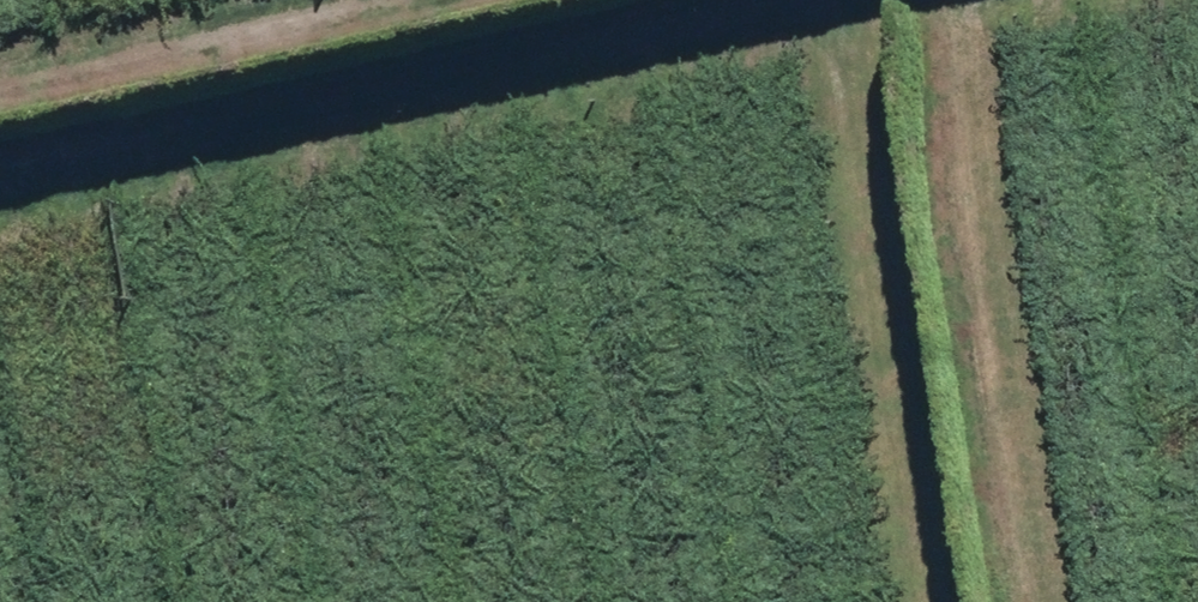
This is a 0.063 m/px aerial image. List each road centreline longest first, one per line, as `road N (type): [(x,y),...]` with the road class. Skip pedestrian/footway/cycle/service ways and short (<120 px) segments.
road 1 (track): [(957,601),(882,85),(0,273)]
road 2 (track): [(1059,601),(981,58),(1197,13)]
road 3 (track): [(0,115),(510,0)]

